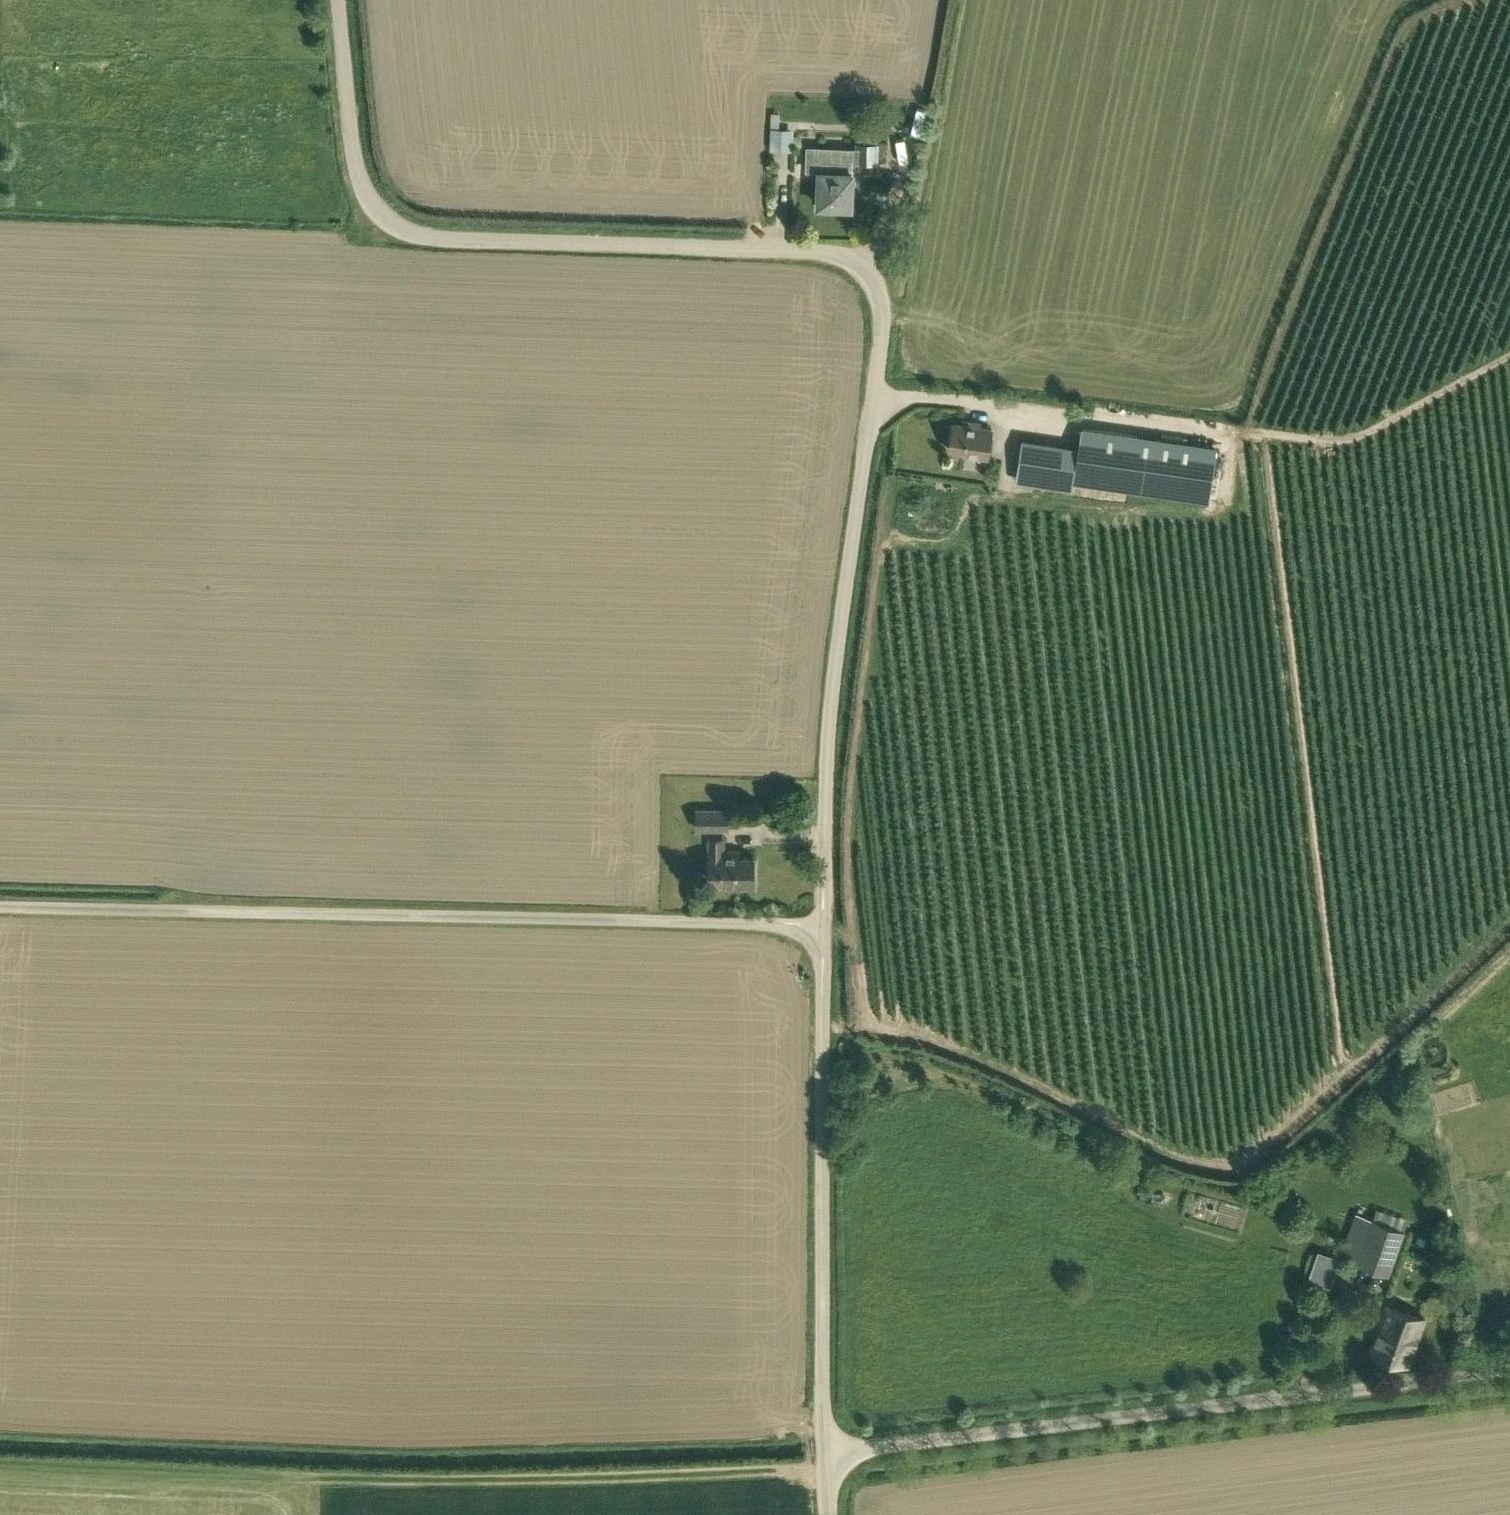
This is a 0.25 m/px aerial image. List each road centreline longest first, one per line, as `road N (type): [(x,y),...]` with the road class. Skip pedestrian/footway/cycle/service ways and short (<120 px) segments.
road 1 (unclassified): [(827,1449),(828,783),(885,318),(879,288),(860,262),(824,254),(406,232),(378,215),(355,161),(339,0)]
road 2 (track): [(0,1464),(281,1477),(828,1471)]
road 3 (unclassified): [(827,1449),(866,1452),(1509,1369)]
road 4 (track): [(874,394),(1327,438),(1381,421),(1509,349)]

